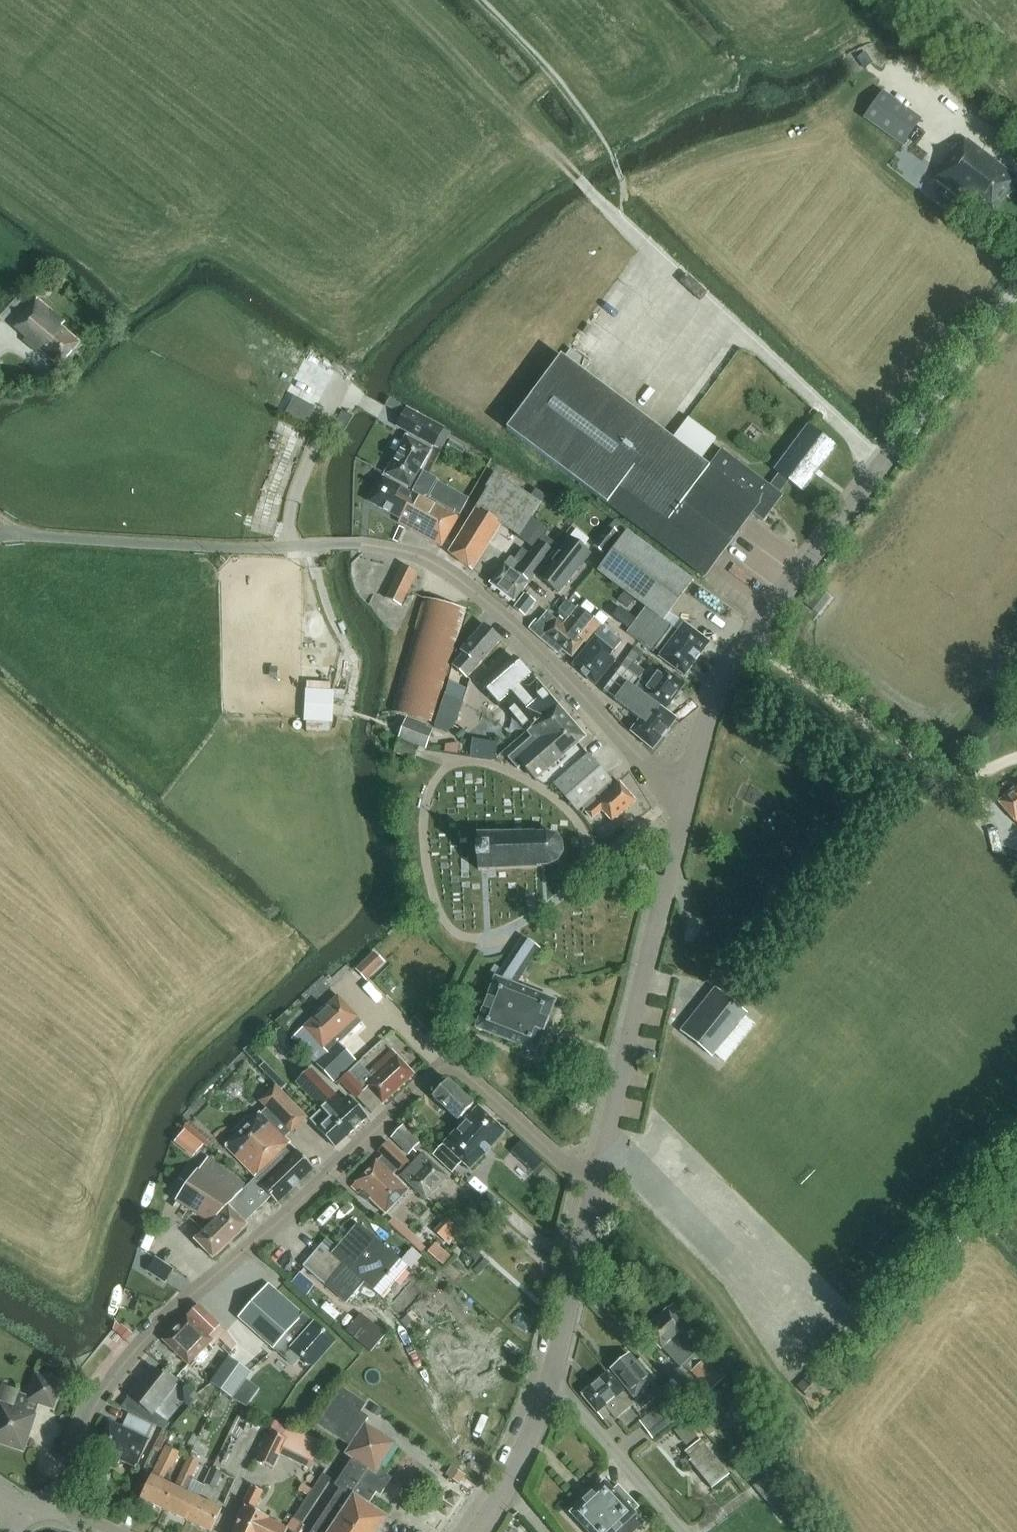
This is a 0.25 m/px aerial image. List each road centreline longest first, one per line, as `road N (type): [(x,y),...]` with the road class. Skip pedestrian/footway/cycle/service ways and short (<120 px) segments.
road 1 (residential): [(689,794),(633,759),(478,597),(409,554),(361,544),(246,548),(0,538)]
road 2 (residential): [(69,1500),(74,1461),(123,1364),(438,1075),(459,1075),(597,1187)]
road 3 (tertiary): [(597,1187),(689,794)]
road 4 (tertiary): [(689,794),(731,671),(885,467)]
road 5 (unclassified): [(885,467),(621,221)]
road 6 (track): [(575,174),(411,0)]
road 7 (tertiary): [(885,467),(1016,290)]
road 8 (tertiary): [(552,1387),(597,1187)]
road 9 (residential): [(680,1531),(581,1410),(552,1387)]
road 10 (tertiary): [(485,1531),(520,1477),(552,1387)]

